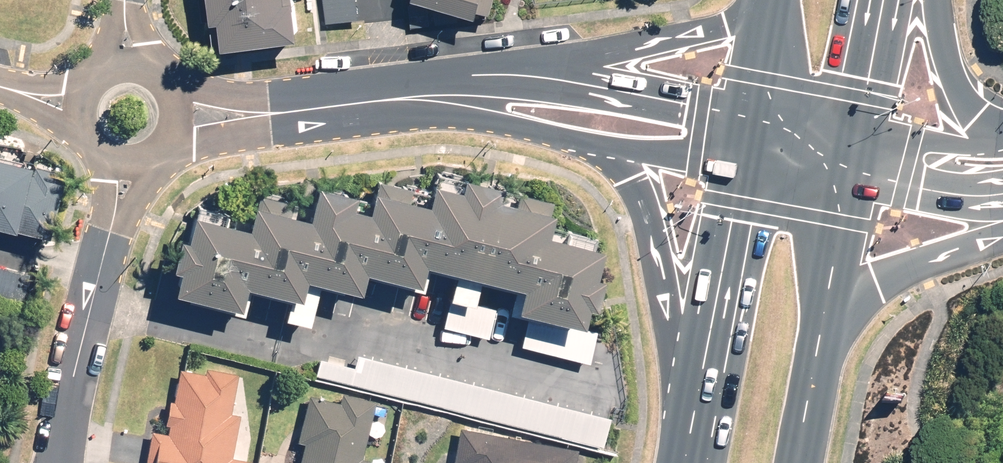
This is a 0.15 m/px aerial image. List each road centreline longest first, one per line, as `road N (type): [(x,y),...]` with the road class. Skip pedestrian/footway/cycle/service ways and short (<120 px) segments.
road 1 (primary): [(685,408),(636,194),(591,141)]
road 2 (primary): [(685,408),(731,164)]
road 3 (residential): [(60,462),(70,387),(115,222)]
road 4 (primary): [(1002,226),(821,329)]
road 5 (residential): [(548,78),(740,115)]
road 6 (primary): [(548,78),(673,38),(723,0)]
road 7 (residential): [(287,113),(472,92)]
road 8 (primary): [(835,181),(821,329)]
road 9 (residential): [(731,164),(591,141)]
road 10 (residential): [(287,113),(254,131),(154,152)]
road 11 (primary): [(939,0),(949,57),(968,89),(1002,115)]
road 12 (primary): [(821,329),(794,462)]
road 13 (primary): [(877,0),(849,131)]
road 14 (residential): [(591,141),(472,92)]
road 15 (residential): [(163,81),(287,113)]

